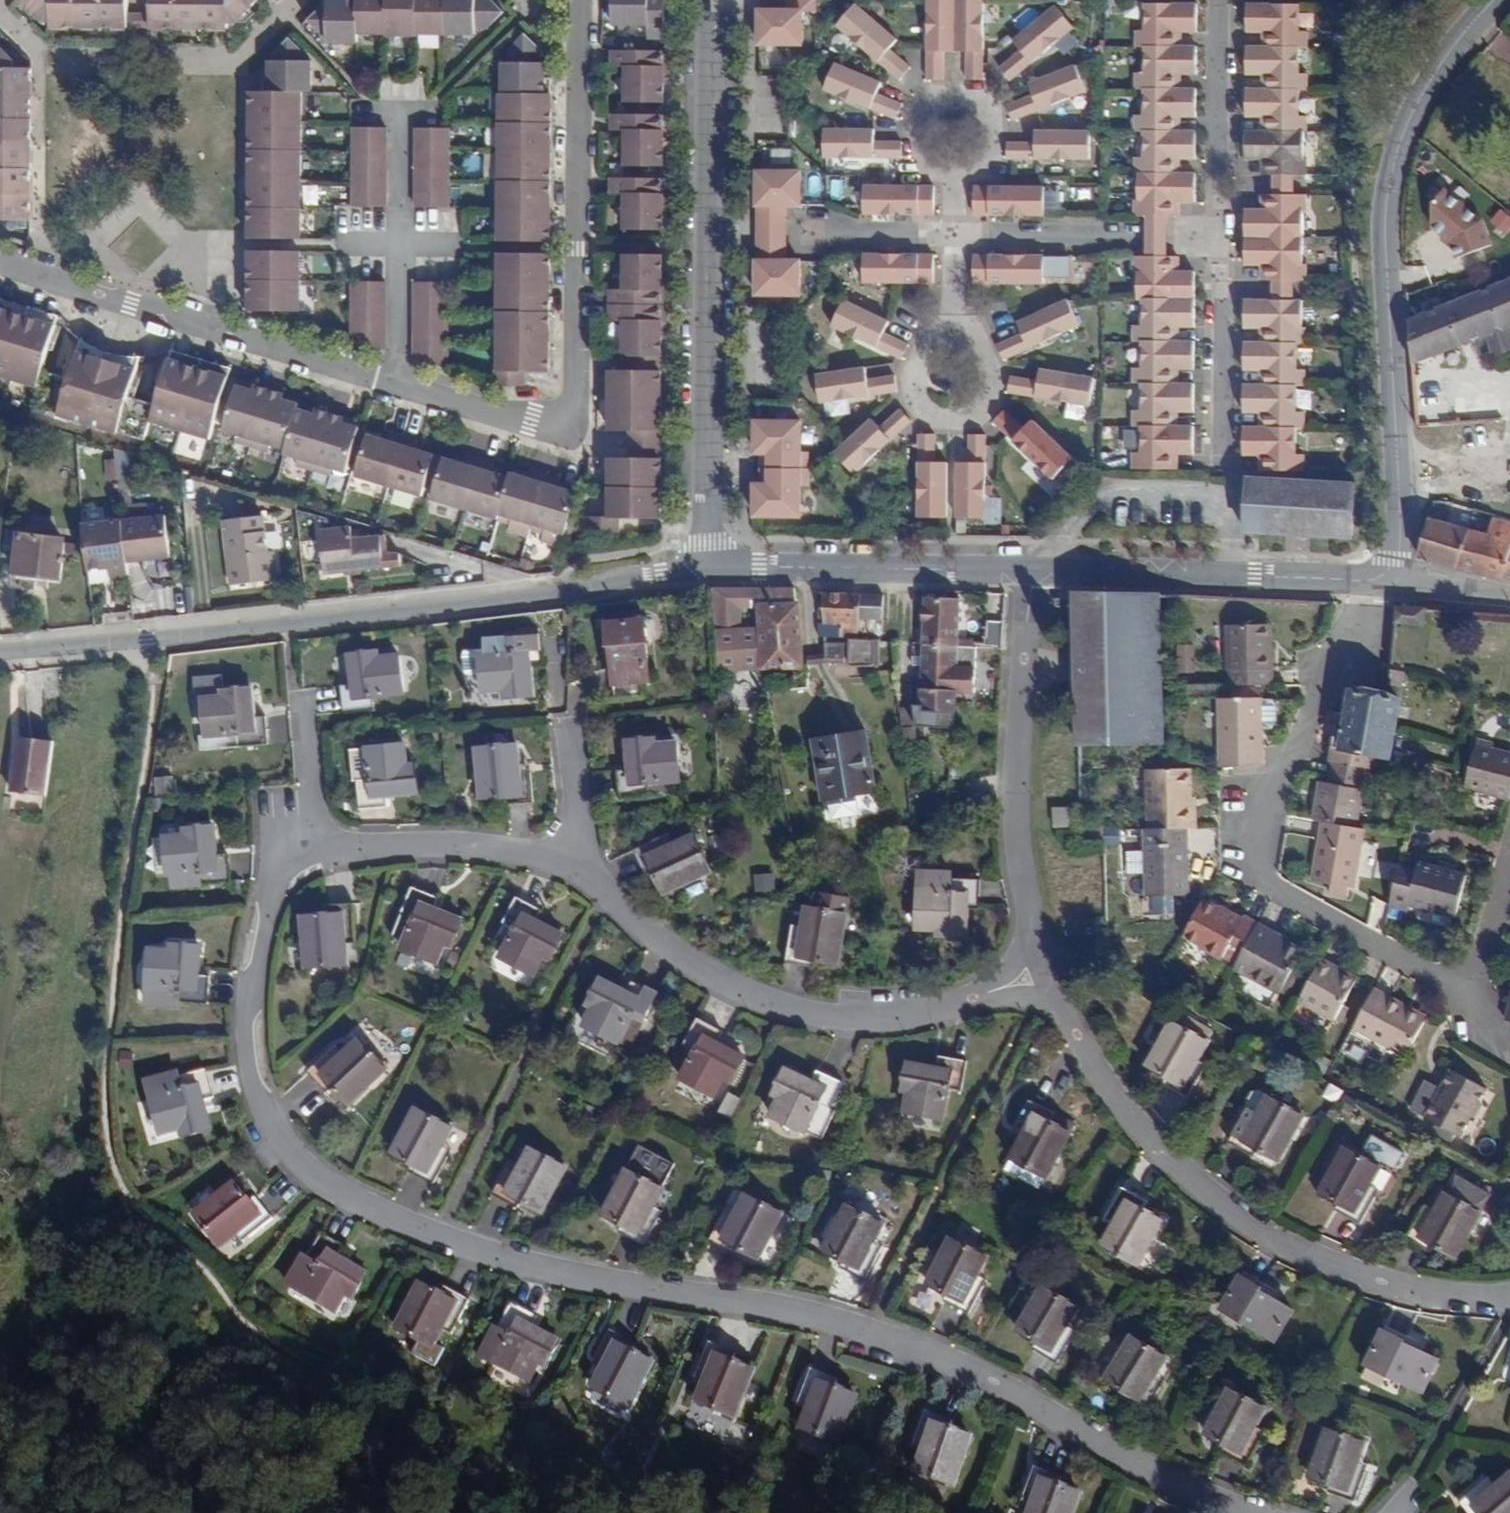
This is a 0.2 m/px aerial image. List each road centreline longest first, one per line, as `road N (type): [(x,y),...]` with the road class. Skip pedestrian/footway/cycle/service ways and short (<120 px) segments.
road 1 (residential): [(1263,1512),(988,1373),(841,1321),(594,1270),(394,1215),(301,1164),(261,1070),(253,981),(288,863),(315,858)]
road 2 (residential): [(0,657),(571,591),(711,567)]
road 3 (residential): [(1397,580),(1259,805),(1253,876),(1474,986),(1509,861)]
road 4 (residential): [(1509,1309),(1381,1286),(1268,1230),(1134,1130),(1028,971)]
road 5 (residential): [(1492,0),(1429,72),(1396,134),(1378,225),(1397,580)]
road 6 (residential): [(582,869),(682,947),(787,998),(881,1016),(1028,971)]
road 7 (residential): [(0,261),(393,383)]
road 8 (residential): [(1028,971),(1016,690),(1026,567)]
road 9 (residential): [(393,383),(560,433),(572,414),(572,243)]
road 10 (residential): [(710,235),(711,567)]
road 11 (residential): [(711,567),(1026,567)]
road 12 (residential): [(315,858),(417,840),(559,851),(582,869)]
road 13 (residential): [(951,235),(1221,235)]
road 14 (residential): [(949,328),(910,345),(900,372),(909,400),(933,416),(962,415),(984,395),(990,366),(963,332)]
road 15 (residential): [(572,243),(571,0)]
road 16 (residential): [(710,235),(951,235)]
road 17 (residential): [(1218,473),(1221,235)]
road 18 (residential): [(1221,235),(1227,0)]
road 19 (residential): [(710,0),(710,235)]
road 20 (residential): [(1026,567),(1230,576)]
road 21 (residential): [(391,243),(572,243)]
road 22 (residential): [(315,858),(293,690)]
road 23 (residential): [(1230,576),(1397,580)]
road 24 (residential): [(389,79),(391,243)]
road 25 (residential): [(237,243),(391,243)]
road 26 (residential): [(916,109),(954,97),(983,119),(982,156),(952,177)]
road 27 (residential): [(569,725),(582,869)]
road 28 (residential): [(391,243),(393,383)]

